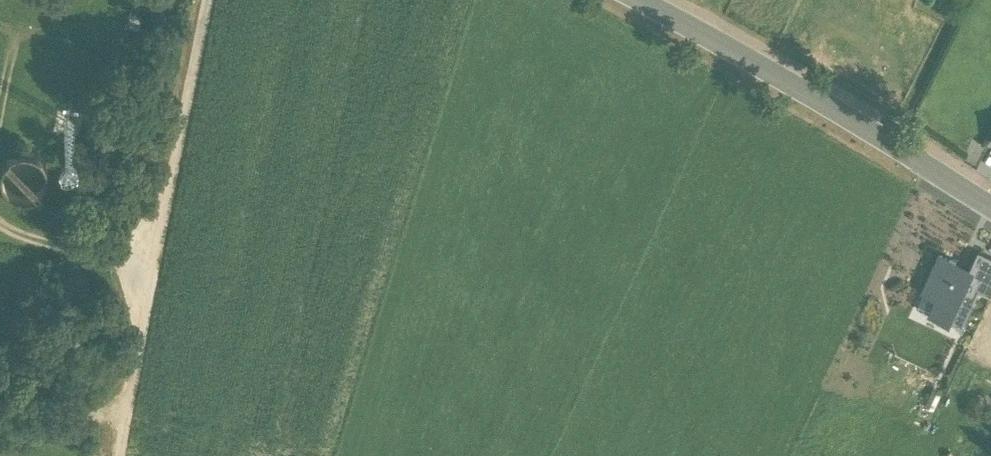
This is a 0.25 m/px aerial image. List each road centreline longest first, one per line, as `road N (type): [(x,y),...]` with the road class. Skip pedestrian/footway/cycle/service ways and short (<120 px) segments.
road 1 (tertiary): [(634,0),(990,210)]
road 2 (track): [(147,320),(120,455)]
road 3 (track): [(0,408),(124,427)]

